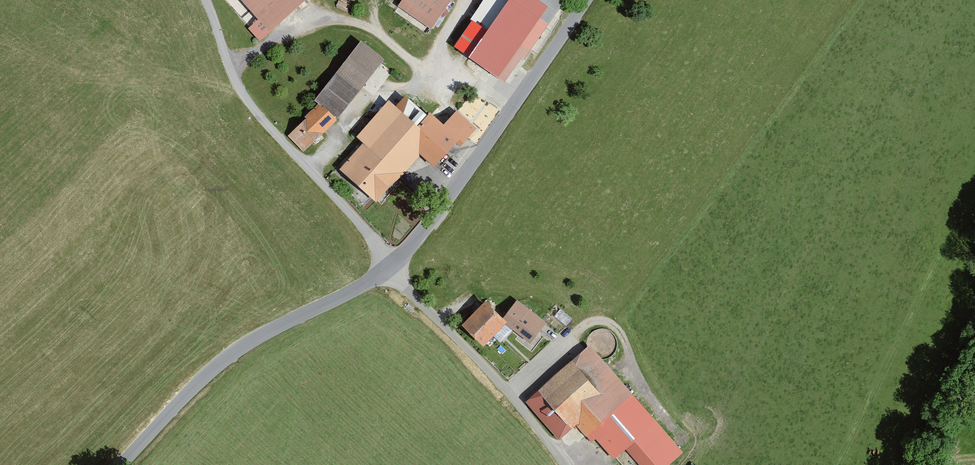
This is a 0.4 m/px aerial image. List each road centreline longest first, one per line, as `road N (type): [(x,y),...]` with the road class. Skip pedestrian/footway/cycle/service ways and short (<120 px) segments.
road 1 (unclassified): [(0,27),(155,114),(243,180),(336,299)]
road 2 (unclassified): [(392,264),(588,0)]
road 3 (unclassified): [(121,464),(226,358),(336,299)]
road 4 (unclassified): [(565,464),(392,264)]

